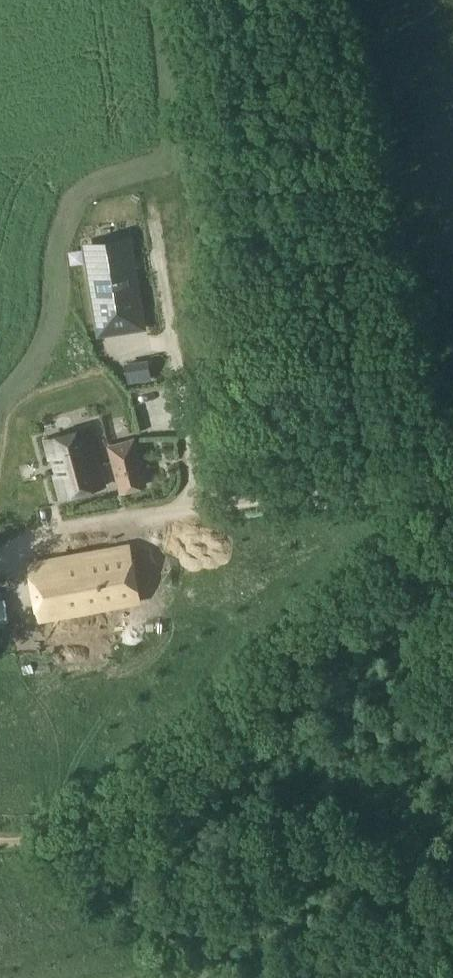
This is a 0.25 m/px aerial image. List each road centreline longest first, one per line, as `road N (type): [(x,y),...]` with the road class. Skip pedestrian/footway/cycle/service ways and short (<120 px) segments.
road 1 (track): [(452,499),(139,797),(36,857),(0,845)]
road 2 (track): [(0,565),(40,536),(452,465)]

